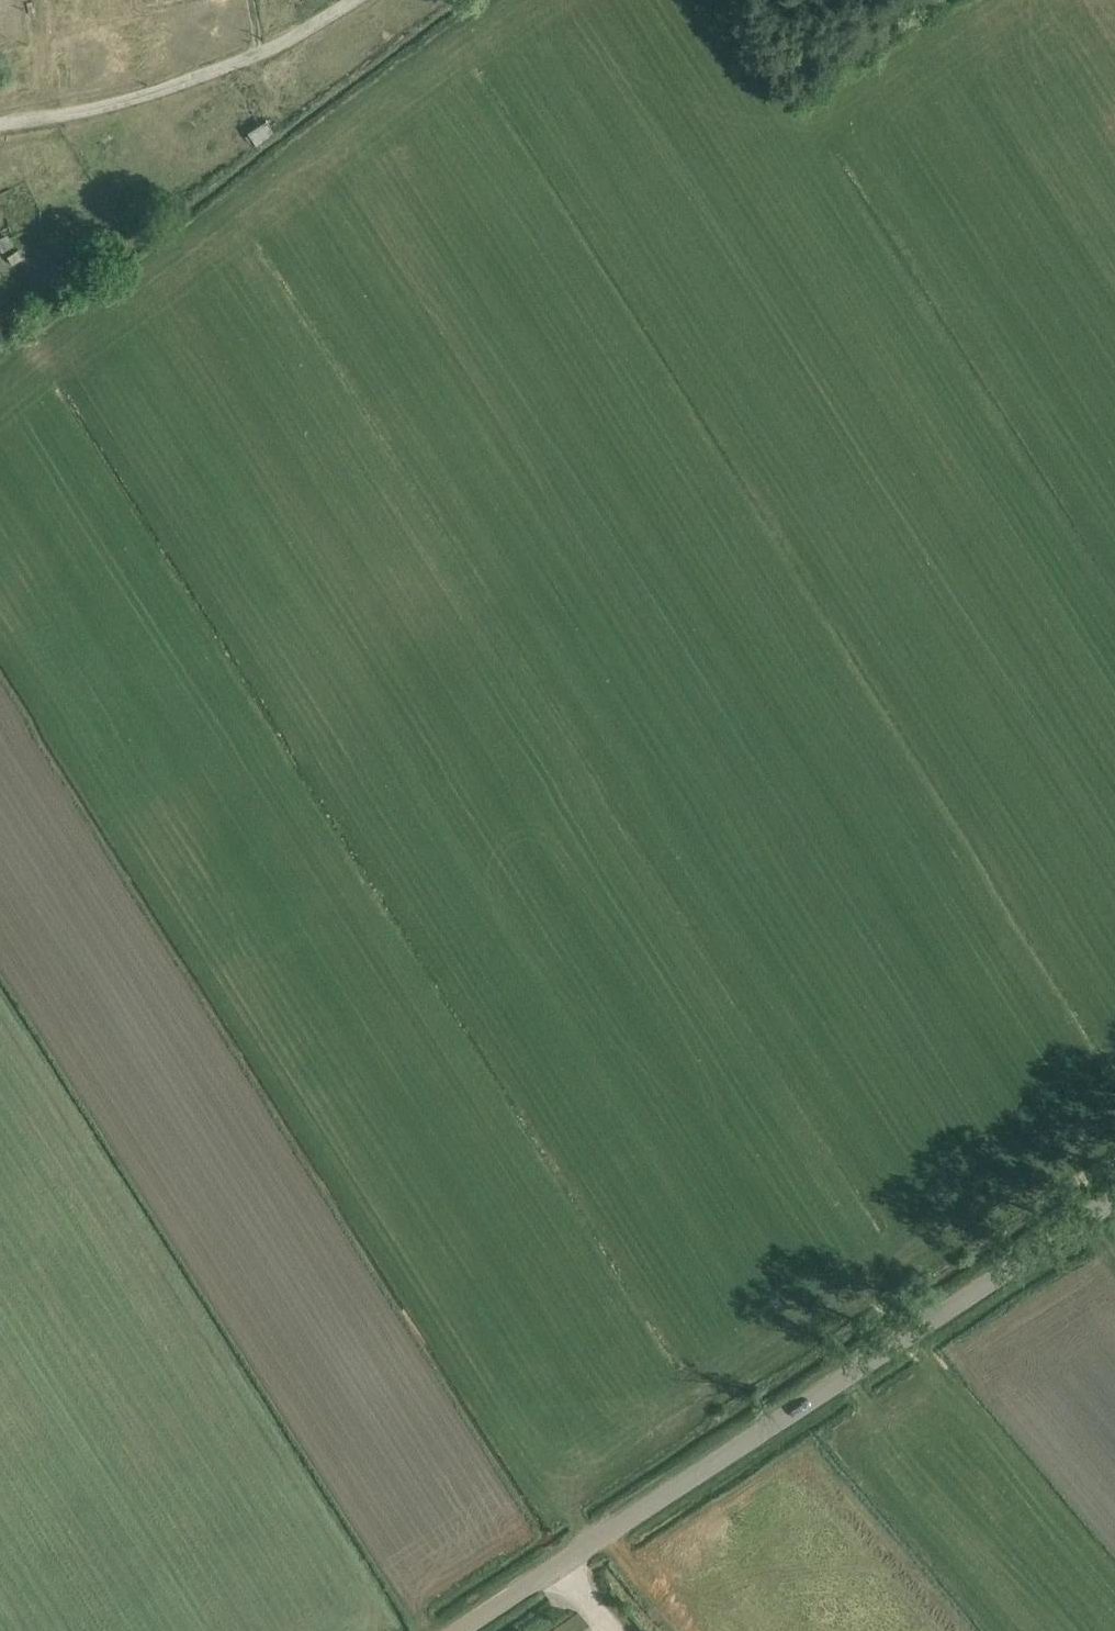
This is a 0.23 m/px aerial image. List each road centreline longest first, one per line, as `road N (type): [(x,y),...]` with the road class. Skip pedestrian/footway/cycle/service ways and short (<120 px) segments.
road 1 (unclassified): [(1114,1201),(456,1630)]
road 2 (track): [(0,132),(212,78),(352,0)]
road 3 (track): [(720,0),(777,118),(942,0)]

